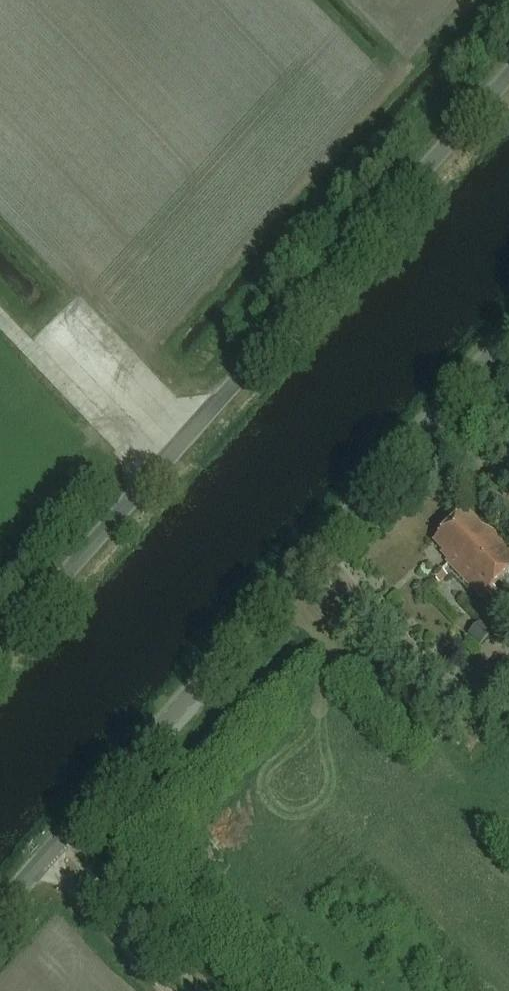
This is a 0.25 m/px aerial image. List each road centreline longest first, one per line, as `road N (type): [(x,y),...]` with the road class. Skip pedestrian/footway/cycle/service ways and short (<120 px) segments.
road 1 (unclassified): [(0,650),(508,78)]
road 2 (tertiary): [(0,908),(508,337)]
road 3 (track): [(0,287),(180,448)]
road 4 (track): [(43,860),(166,990)]

